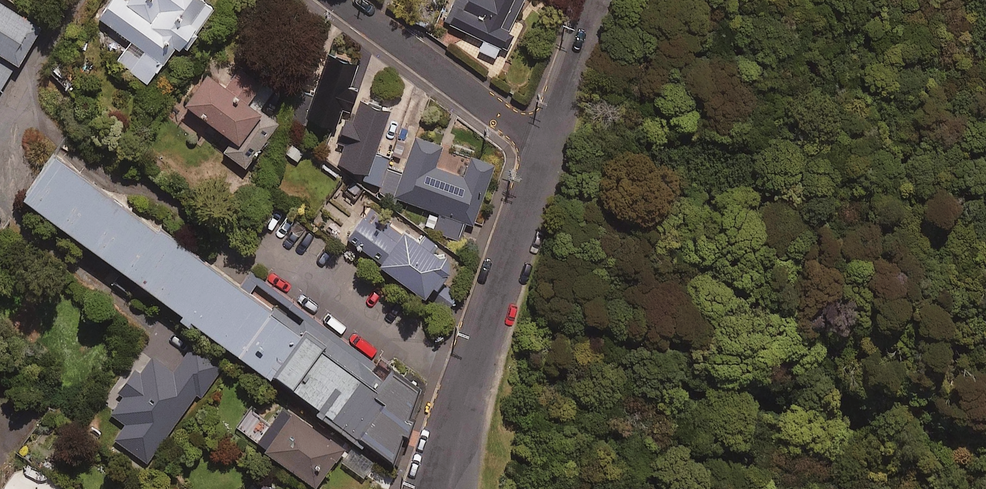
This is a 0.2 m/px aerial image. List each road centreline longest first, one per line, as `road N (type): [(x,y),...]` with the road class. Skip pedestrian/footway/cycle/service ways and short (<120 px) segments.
road 1 (residential): [(444,444),(547,149)]
road 2 (residential): [(547,149),(342,0)]
road 3 (residential): [(547,149),(595,0)]

